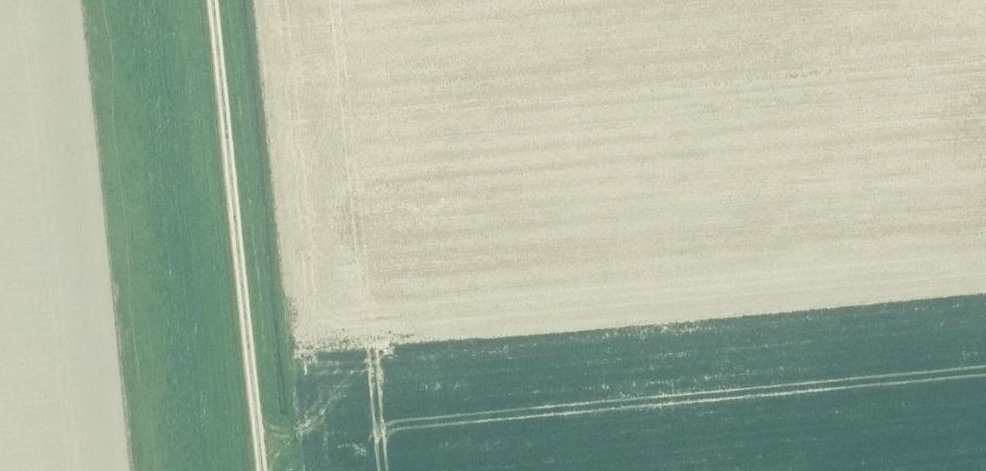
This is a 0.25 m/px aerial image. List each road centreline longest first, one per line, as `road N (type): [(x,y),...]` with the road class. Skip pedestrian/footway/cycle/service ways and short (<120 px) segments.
road 1 (unclassified): [(259,470),(209,0)]

